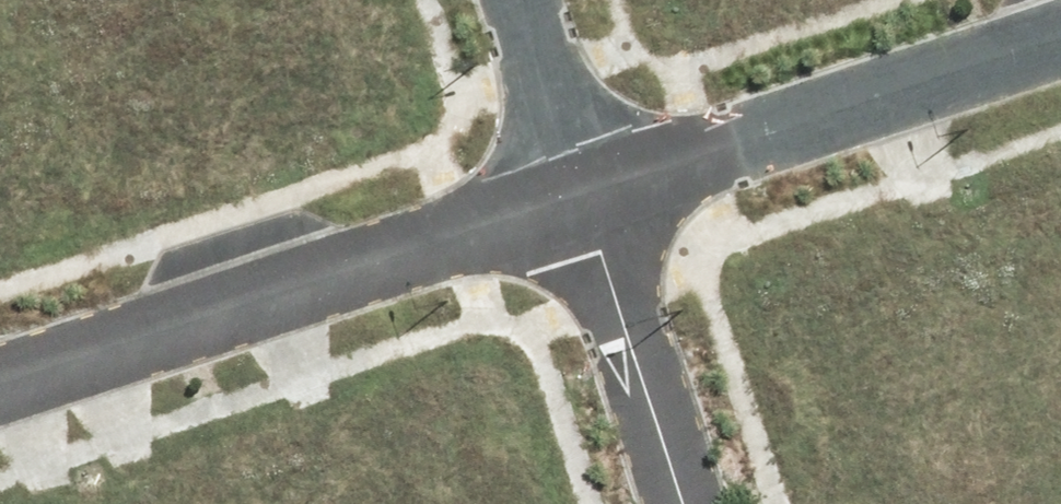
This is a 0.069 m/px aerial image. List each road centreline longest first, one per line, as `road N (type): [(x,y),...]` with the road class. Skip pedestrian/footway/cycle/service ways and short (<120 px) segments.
road 1 (residential): [(0,384),(577,190)]
road 2 (residential): [(577,190),(1060,32)]
road 3 (residential): [(577,190),(682,503)]
road 4 (residential): [(518,0),(577,190)]

